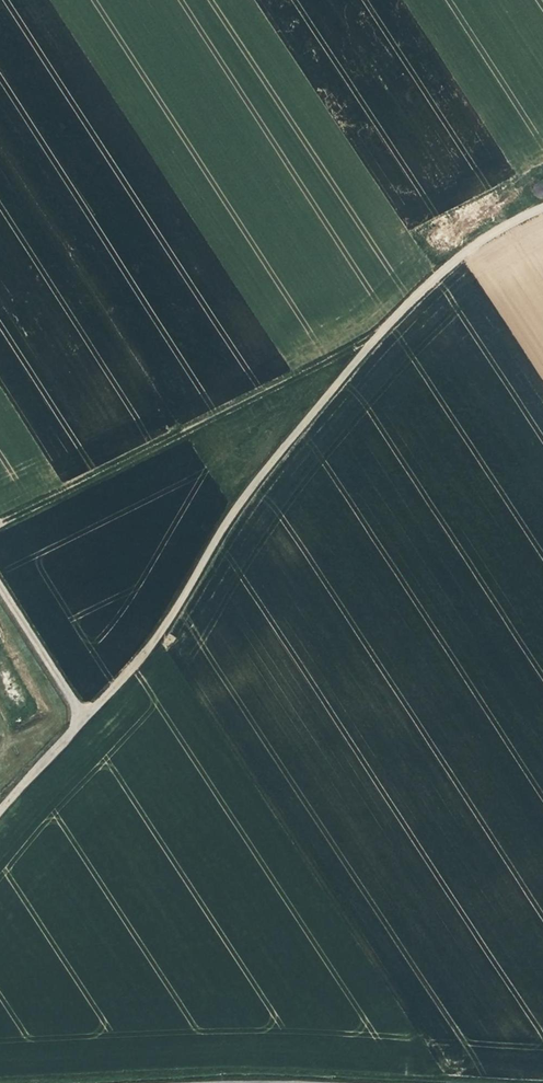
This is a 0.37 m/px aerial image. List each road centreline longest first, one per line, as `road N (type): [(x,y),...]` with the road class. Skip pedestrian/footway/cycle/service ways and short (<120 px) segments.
road 1 (unclassified): [(542,205),(473,241),(400,309),(238,499),(132,667),(0,811)]
road 2 (track): [(378,334),(0,524)]

